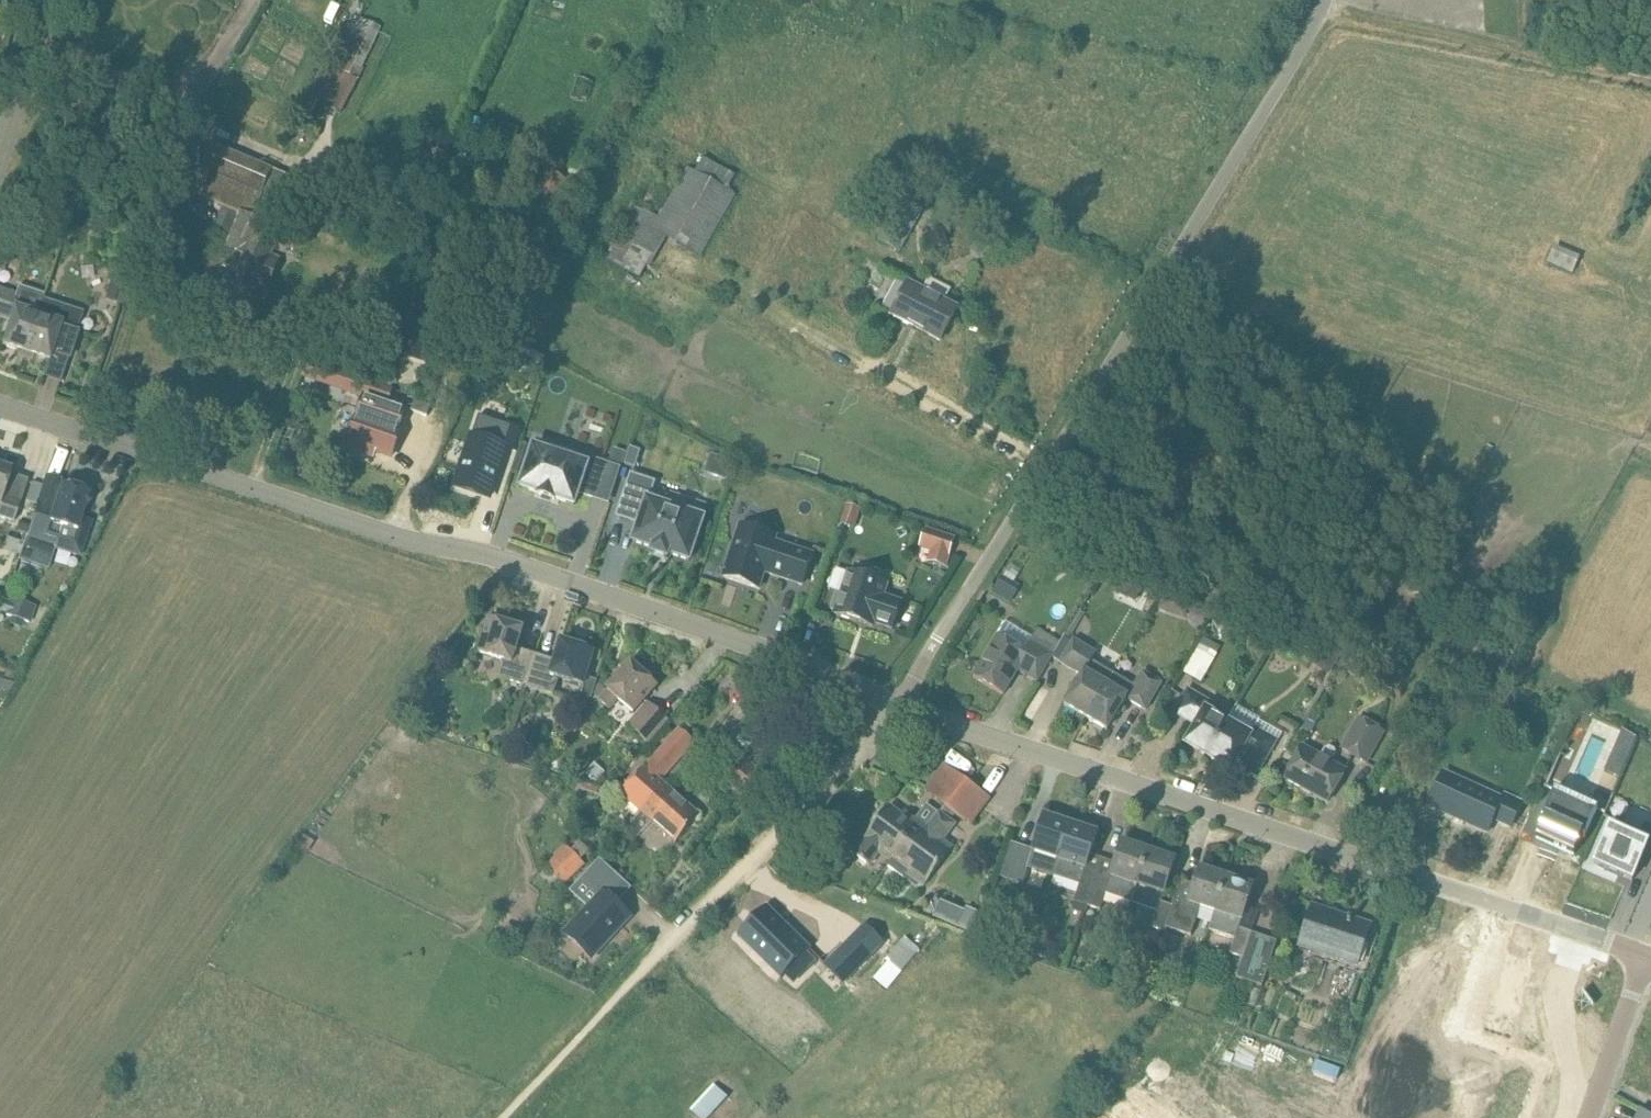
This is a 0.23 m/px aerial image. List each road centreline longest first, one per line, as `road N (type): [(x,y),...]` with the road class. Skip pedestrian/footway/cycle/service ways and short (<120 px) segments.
road 1 (residential): [(897,703),(500,558),(436,547),(0,405)]
road 2 (unclassified): [(1326,0),(1253,136),(897,703)]
road 3 (residential): [(1501,905),(897,703)]
road 4 (track): [(483,1117),(897,703)]
road 5 (track): [(1650,77),(1322,13)]
road 6 (residential): [(1501,905),(1464,1032),(1606,1082)]
road 7 (residential): [(1647,959),(1501,905)]
road 8 (residential): [(0,136),(41,0)]
road 9 (residential): [(1606,1082),(1647,959)]

